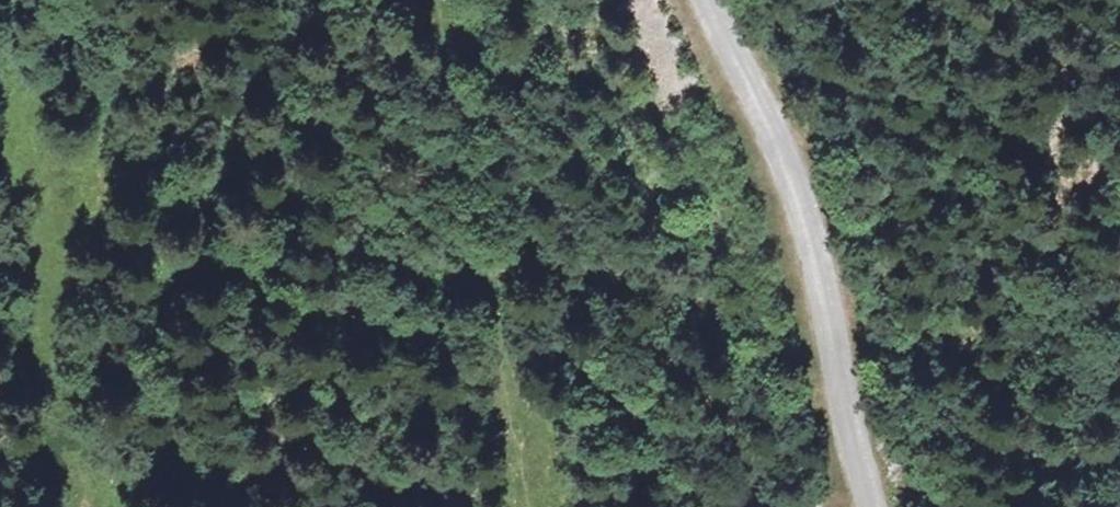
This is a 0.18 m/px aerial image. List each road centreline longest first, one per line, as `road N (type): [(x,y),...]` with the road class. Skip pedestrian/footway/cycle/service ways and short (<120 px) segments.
road 1 (unclassified): [(870,506),(796,204),(709,0)]

